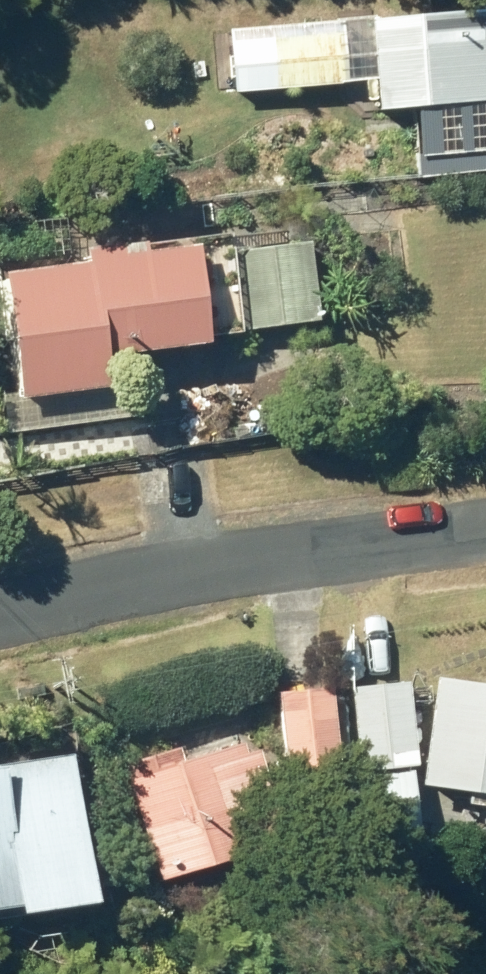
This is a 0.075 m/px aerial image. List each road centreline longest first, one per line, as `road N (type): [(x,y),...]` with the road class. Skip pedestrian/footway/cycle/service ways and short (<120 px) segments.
road 1 (residential): [(485,538),(0,627)]

